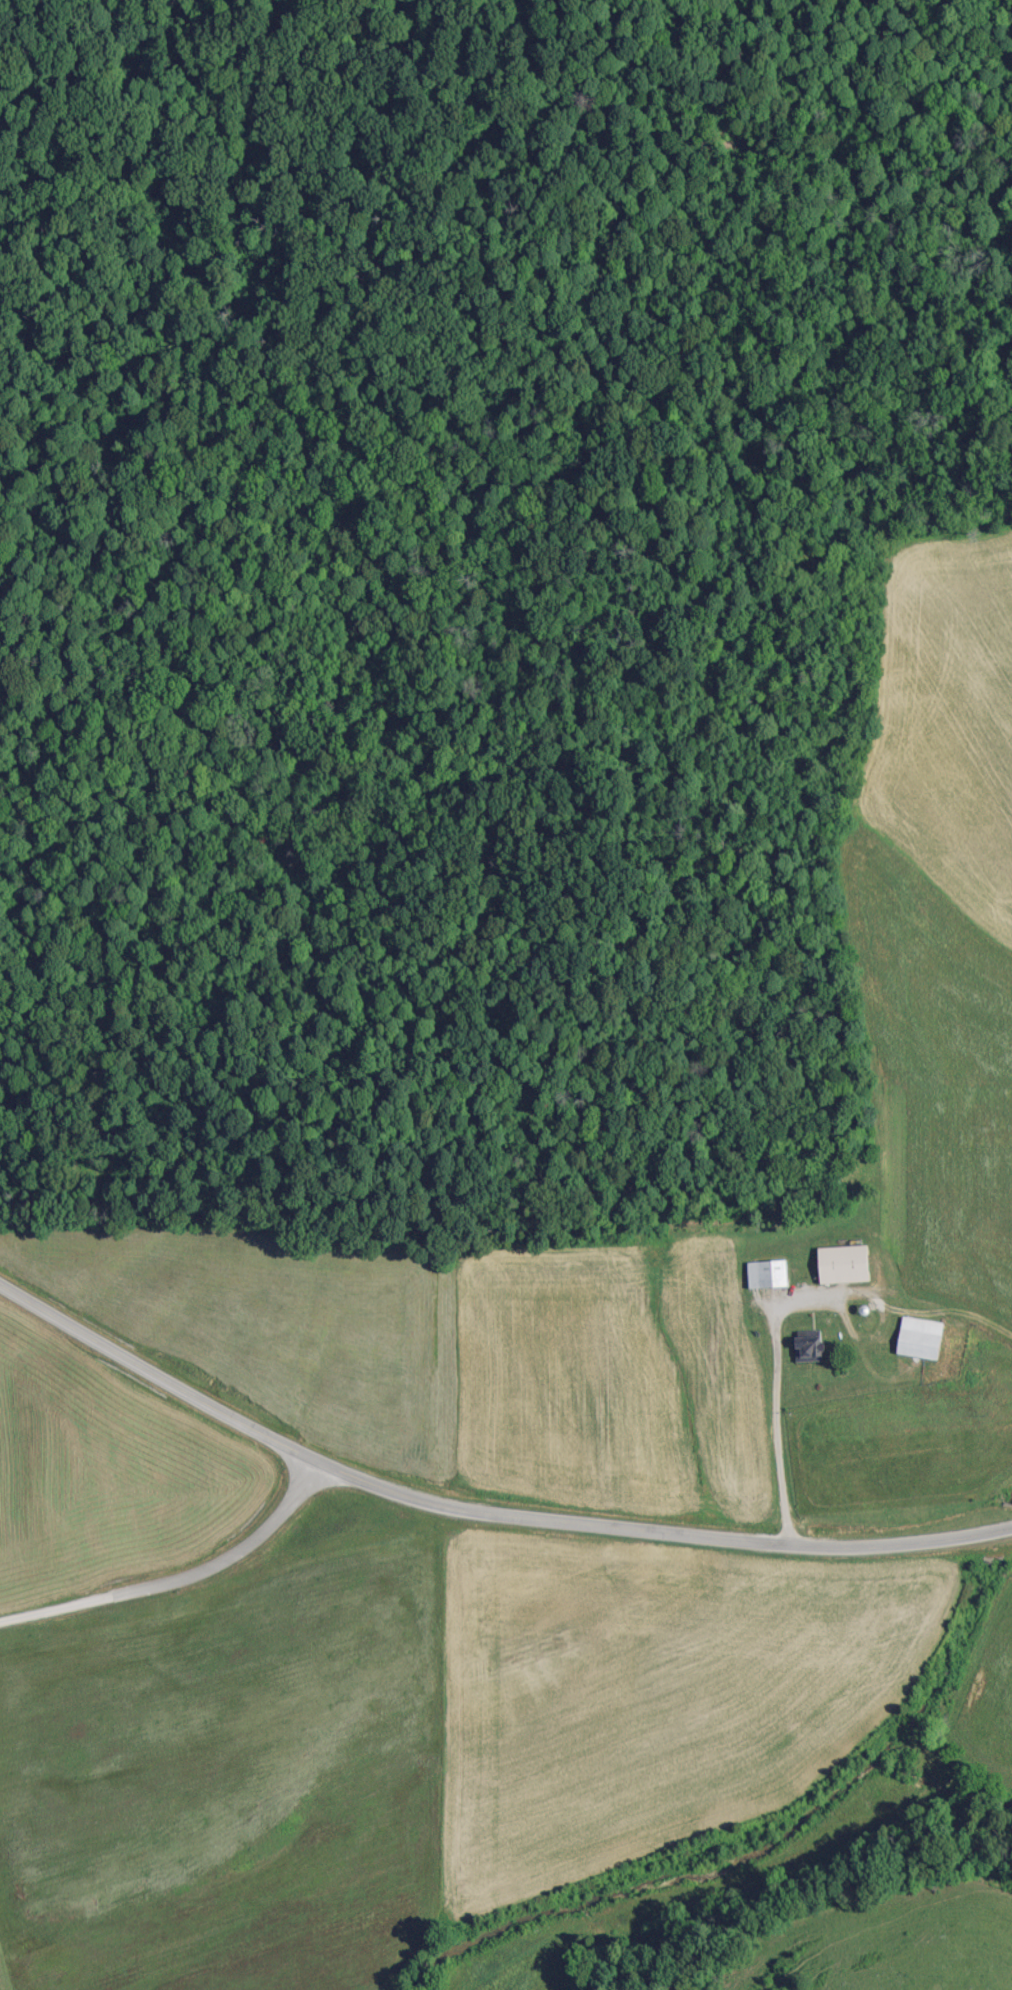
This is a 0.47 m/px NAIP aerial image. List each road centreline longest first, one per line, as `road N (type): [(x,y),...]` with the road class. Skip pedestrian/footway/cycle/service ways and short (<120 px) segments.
road 1 (residential): [(449,1510),(788,1547),(1011,1528)]
road 2 (residential): [(449,1510),(310,1464),(0,1279)]
road 3 (residential): [(310,1464),(280,1515),(203,1572),(115,1596)]

